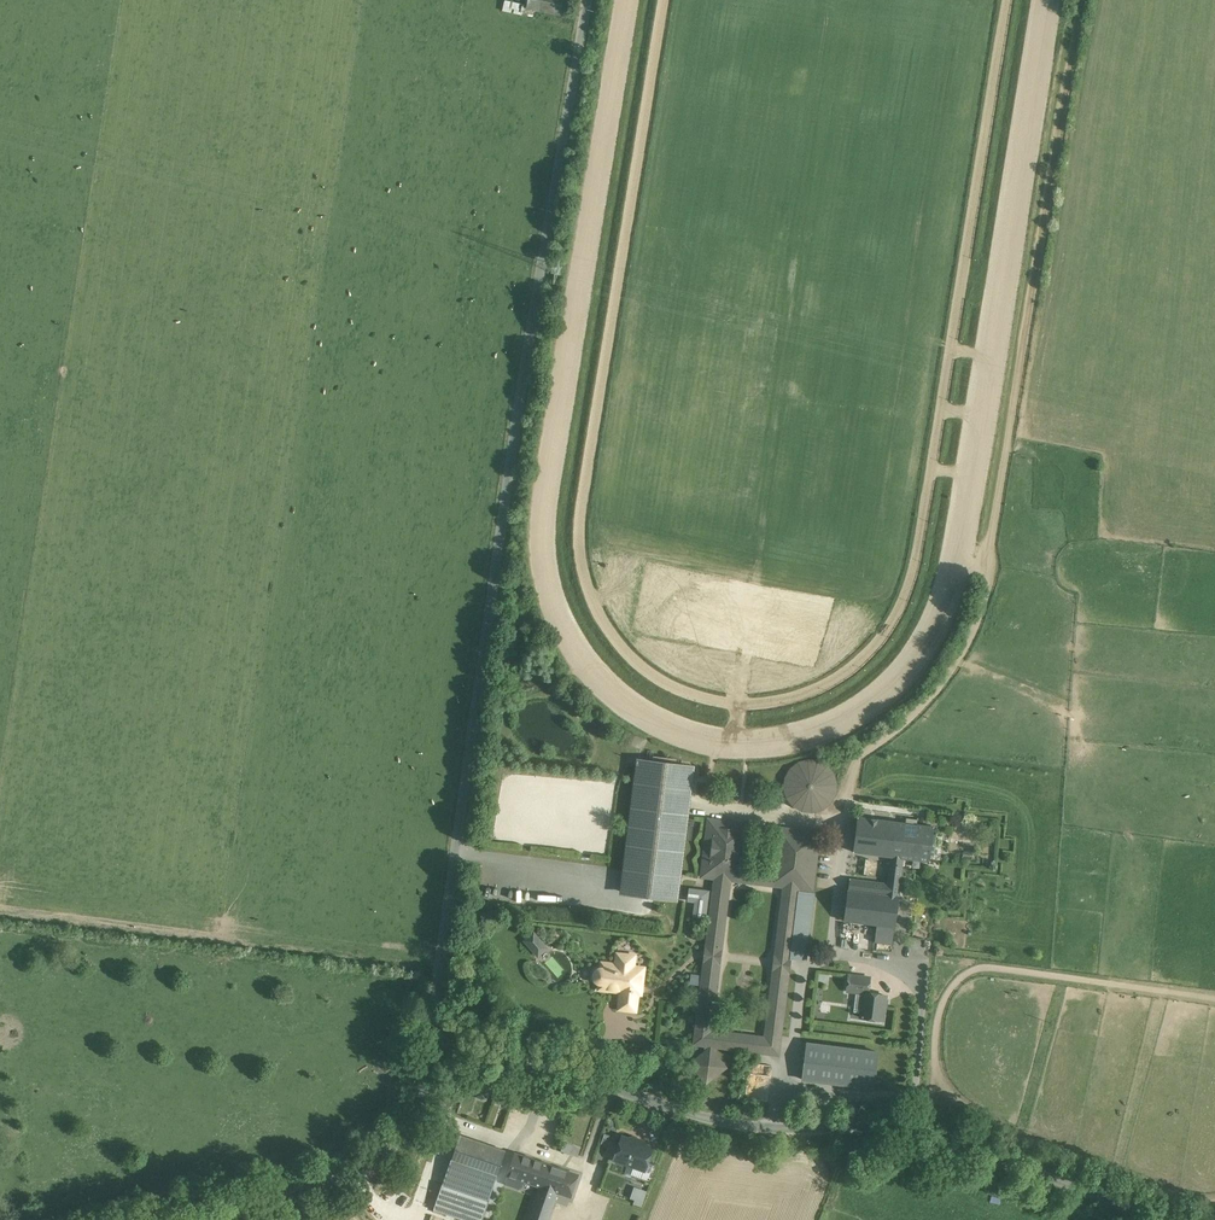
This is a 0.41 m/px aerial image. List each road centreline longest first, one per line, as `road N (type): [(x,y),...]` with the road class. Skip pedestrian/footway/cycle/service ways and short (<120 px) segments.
road 1 (unclassified): [(429,1046),(592,0)]
road 2 (unclassified): [(1174,1219),(892,1125),(752,1125),(429,1046)]
road 3 (unclassified): [(429,1046),(421,1091),(374,1162),(191,1219)]

